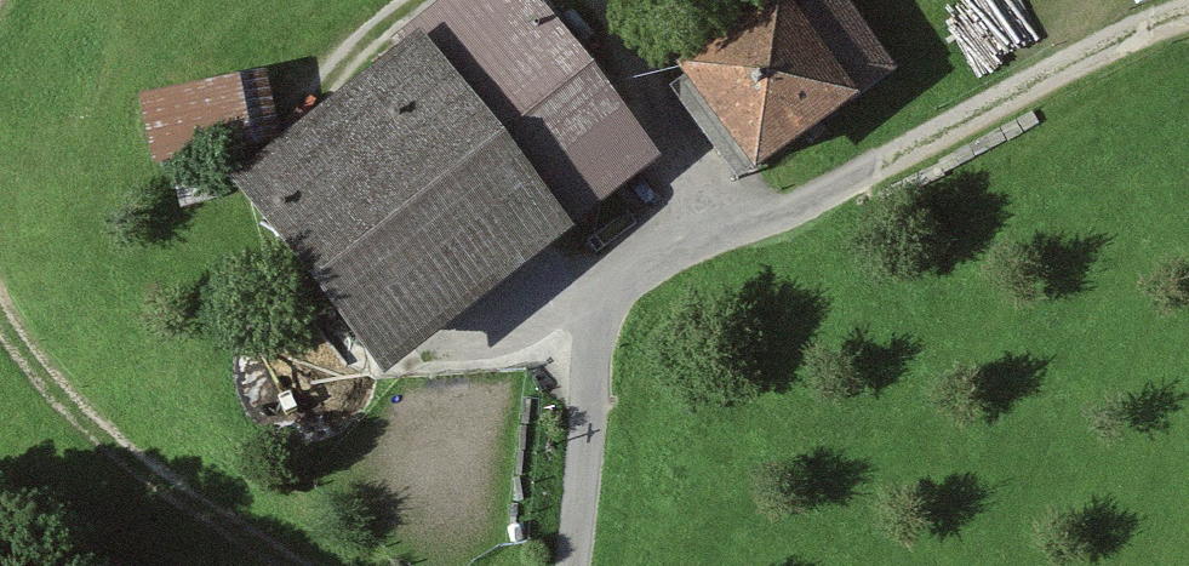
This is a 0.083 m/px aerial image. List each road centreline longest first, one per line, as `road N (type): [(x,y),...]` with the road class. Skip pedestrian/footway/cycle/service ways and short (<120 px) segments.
road 1 (track): [(1188,12),(697,240)]
road 2 (track): [(285,565),(169,491),(52,384),(0,318)]
road 3 (unclassified): [(575,565),(604,298),(697,240)]

